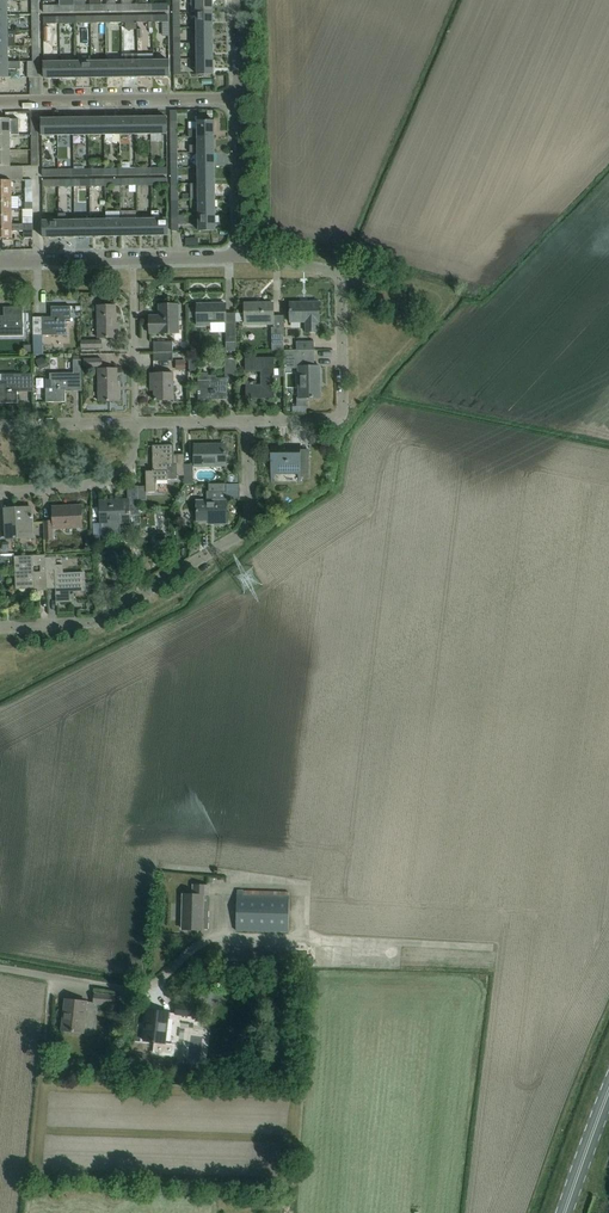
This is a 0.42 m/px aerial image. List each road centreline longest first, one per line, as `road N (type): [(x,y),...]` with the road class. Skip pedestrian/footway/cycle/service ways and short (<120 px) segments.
road 1 (residential): [(0,627),(102,619),(246,528),(251,421)]
road 2 (residential): [(251,421),(340,414),(342,286),(329,270),(242,255)]
road 3 (unclassified): [(302,942),(213,939),(150,993),(0,970)]
road 4 (residential): [(242,255),(0,260)]
road 5 (residential): [(0,102),(234,97)]
road 6 (residential): [(0,491),(116,475),(129,464),(134,421)]
road 7 (residential): [(242,255),(234,97)]
road 8 (residential): [(0,425),(134,421)]
road 9 (secondary): [(564,1212),(608,1091)]
road 10 (residential): [(134,421),(132,294)]

